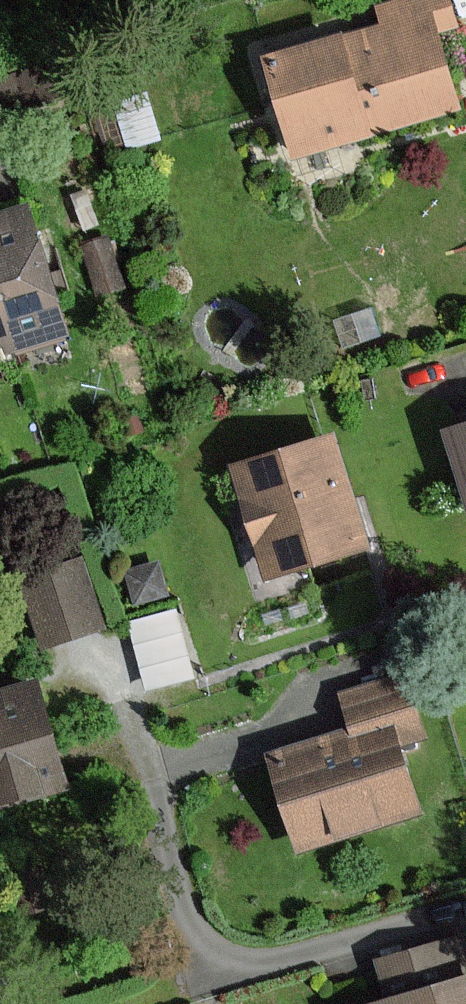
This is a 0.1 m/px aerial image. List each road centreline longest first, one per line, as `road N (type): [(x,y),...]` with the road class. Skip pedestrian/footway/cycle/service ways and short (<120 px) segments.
road 1 (residential): [(465,913),(251,965),(203,946),(185,920),(114,665)]

